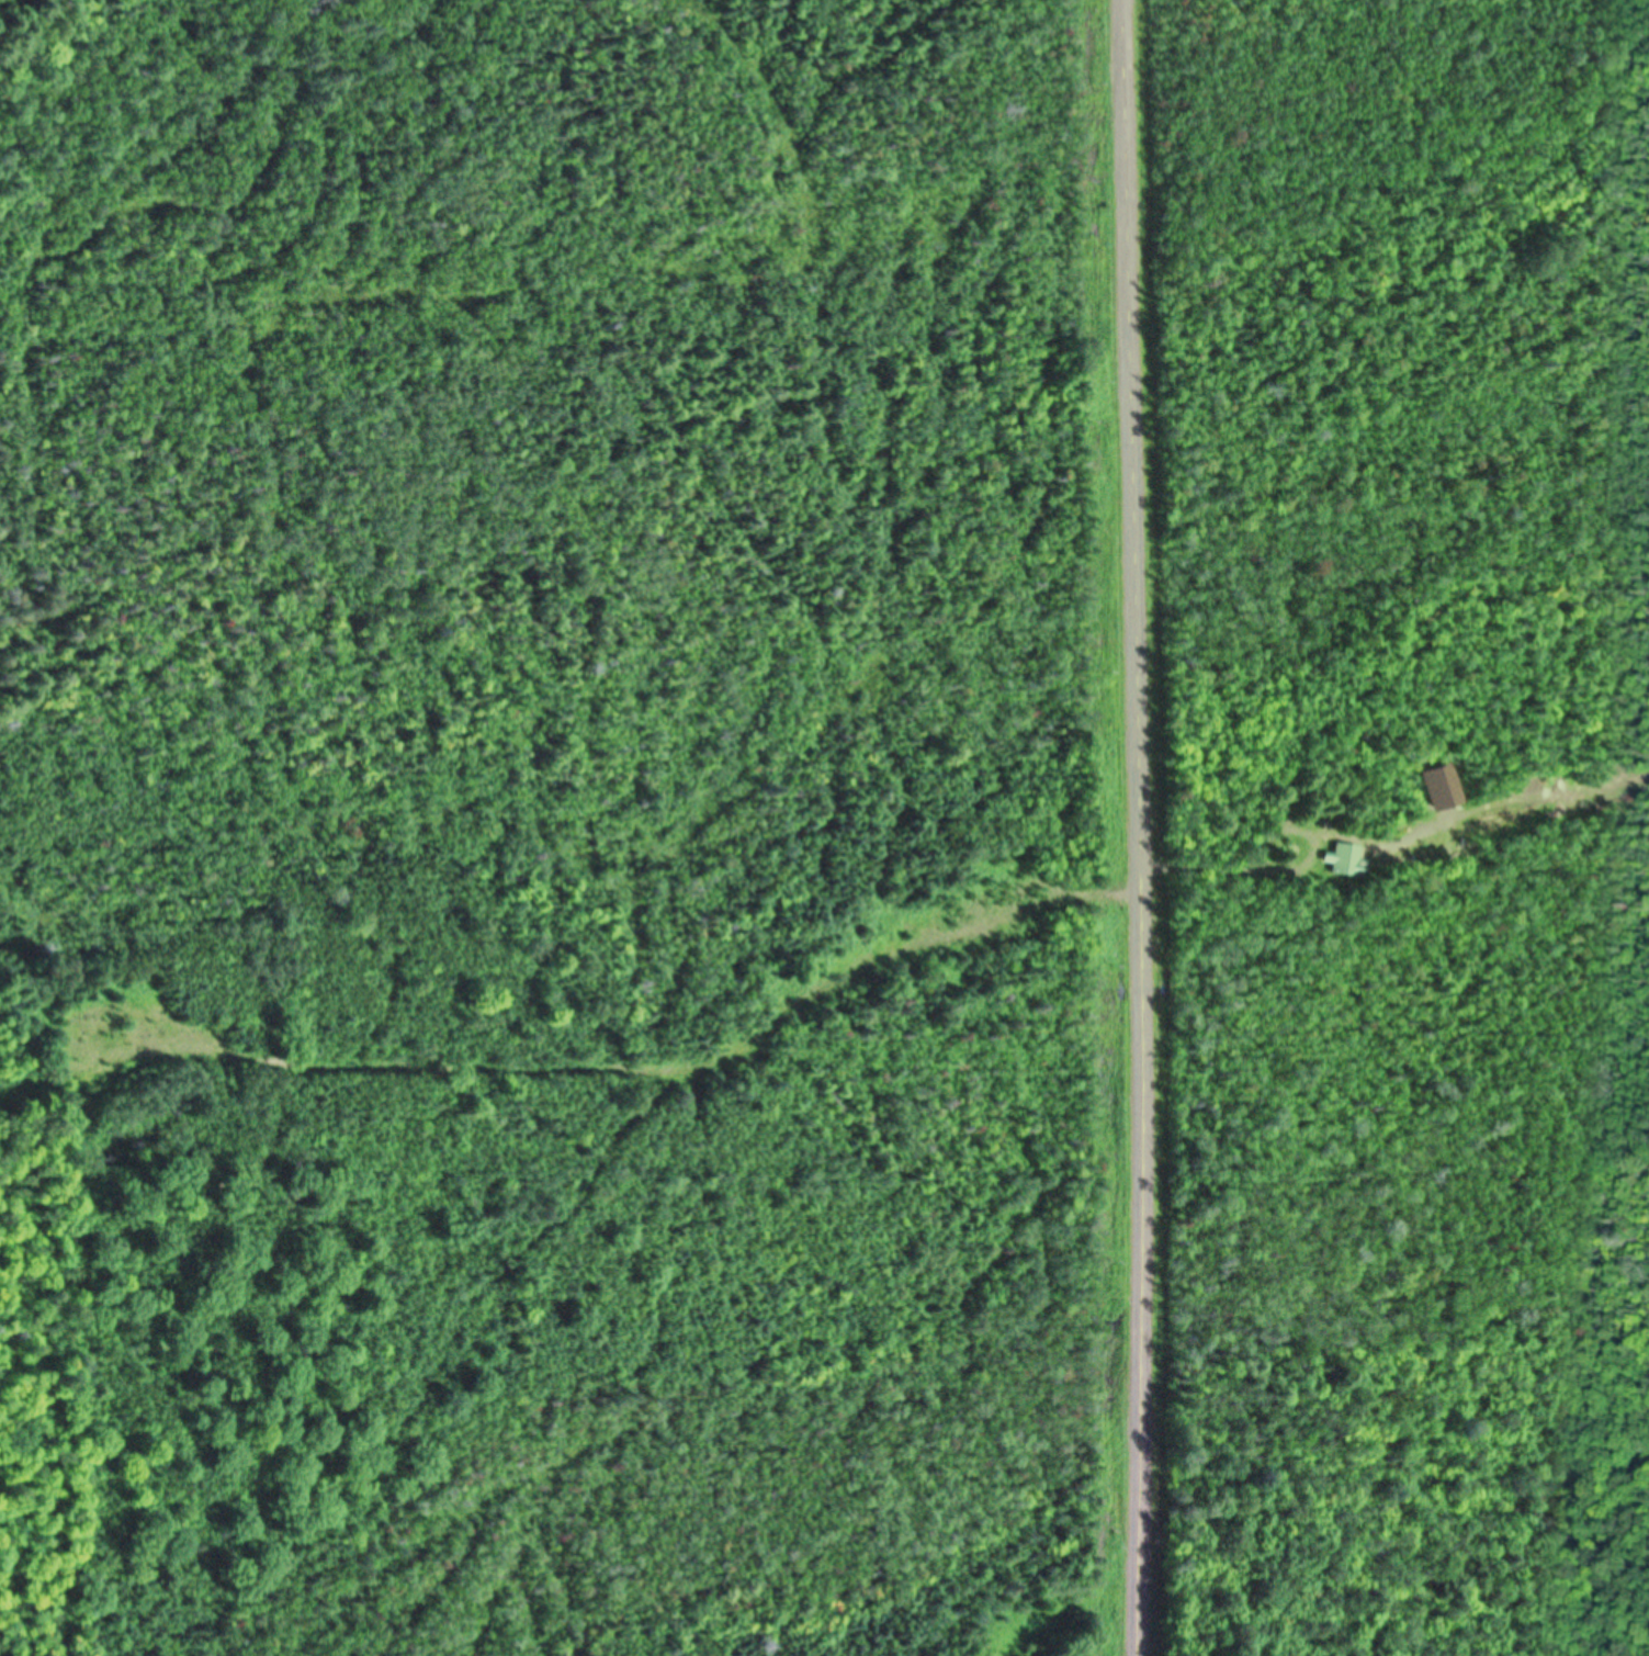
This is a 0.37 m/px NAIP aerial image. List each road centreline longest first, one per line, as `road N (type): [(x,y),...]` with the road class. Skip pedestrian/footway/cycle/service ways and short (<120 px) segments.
road 1 (primary): [(1168,1655),(1173,1339),(1147,966),(1130,0)]

